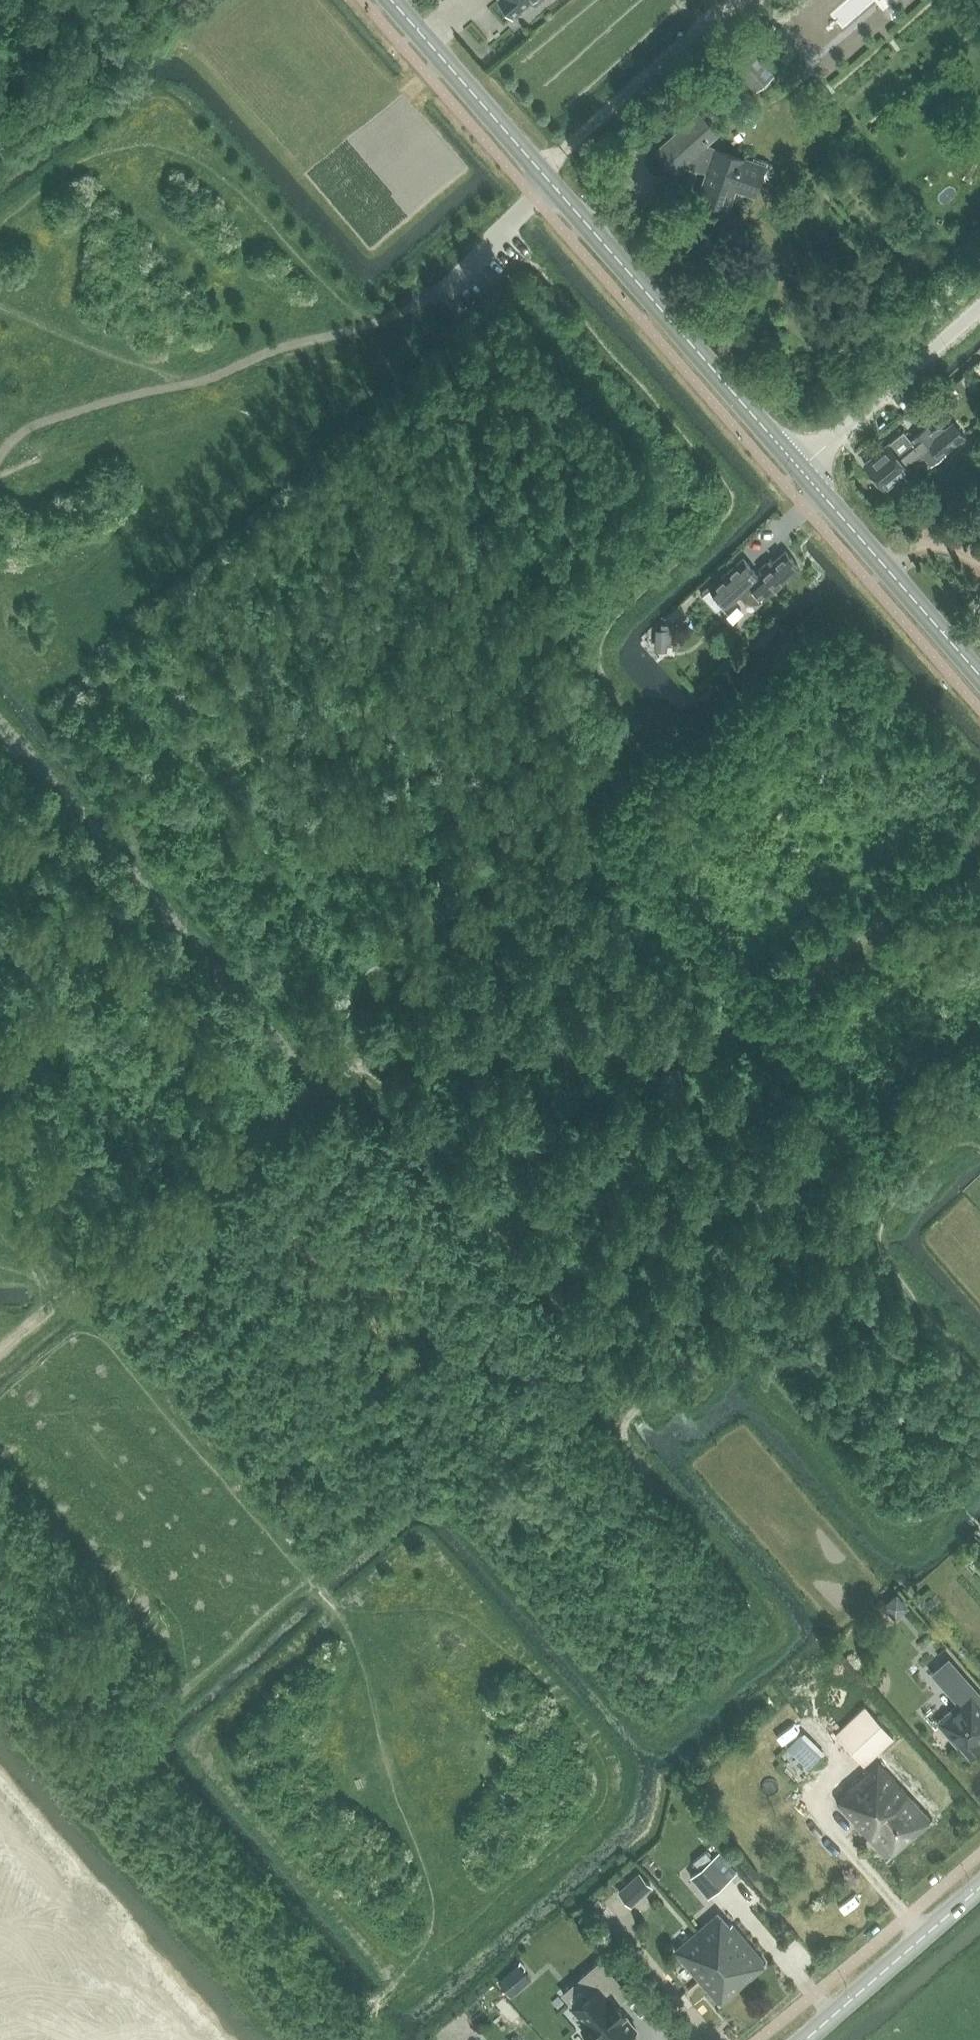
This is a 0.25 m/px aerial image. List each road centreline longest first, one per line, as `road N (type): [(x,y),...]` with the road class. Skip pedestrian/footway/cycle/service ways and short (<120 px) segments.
road 1 (tertiary): [(801,470),(391,0)]
road 2 (tertiary): [(979,677),(801,470)]
road 3 (residential): [(801,470),(979,309)]
road 4 (tertiary): [(808,2039),(979,1890)]

